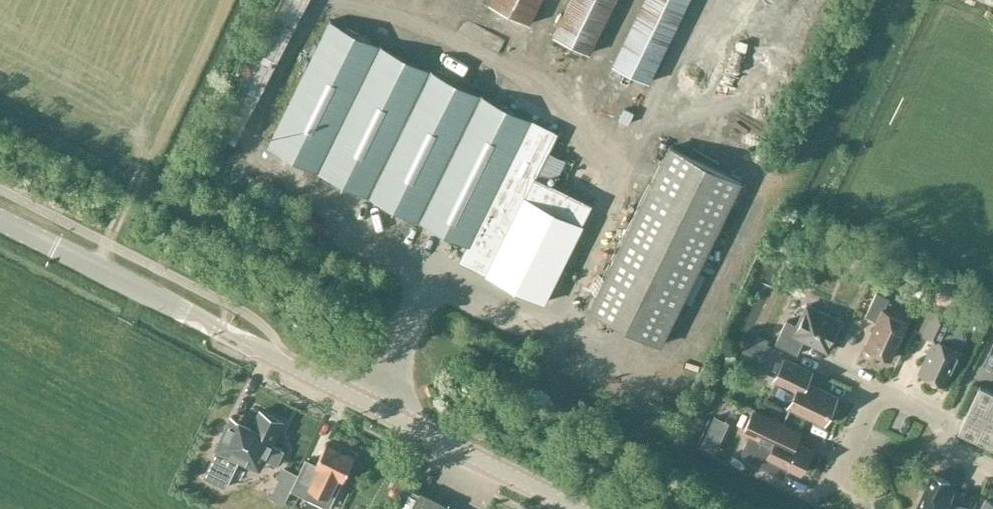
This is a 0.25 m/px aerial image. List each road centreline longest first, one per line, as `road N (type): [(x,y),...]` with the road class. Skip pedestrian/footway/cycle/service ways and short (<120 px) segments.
road 1 (tertiary): [(586,508),(0,218)]
road 2 (residential): [(992,466),(954,447),(923,412),(880,391)]
road 3 (residential): [(880,391),(850,464),(864,508)]

